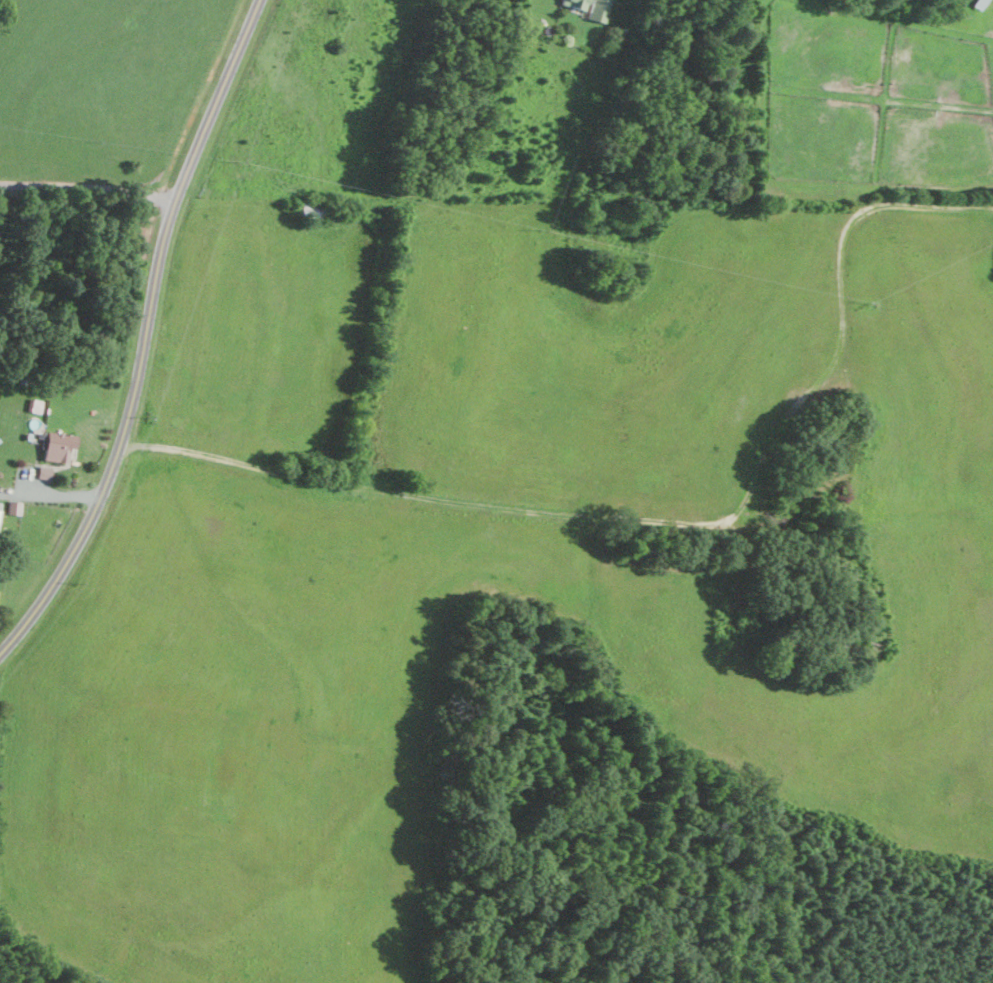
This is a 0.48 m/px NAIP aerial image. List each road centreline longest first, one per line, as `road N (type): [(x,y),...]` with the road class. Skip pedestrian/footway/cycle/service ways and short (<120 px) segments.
road 1 (residential): [(0,657),(61,575),(113,469),(176,201),(262,0)]

